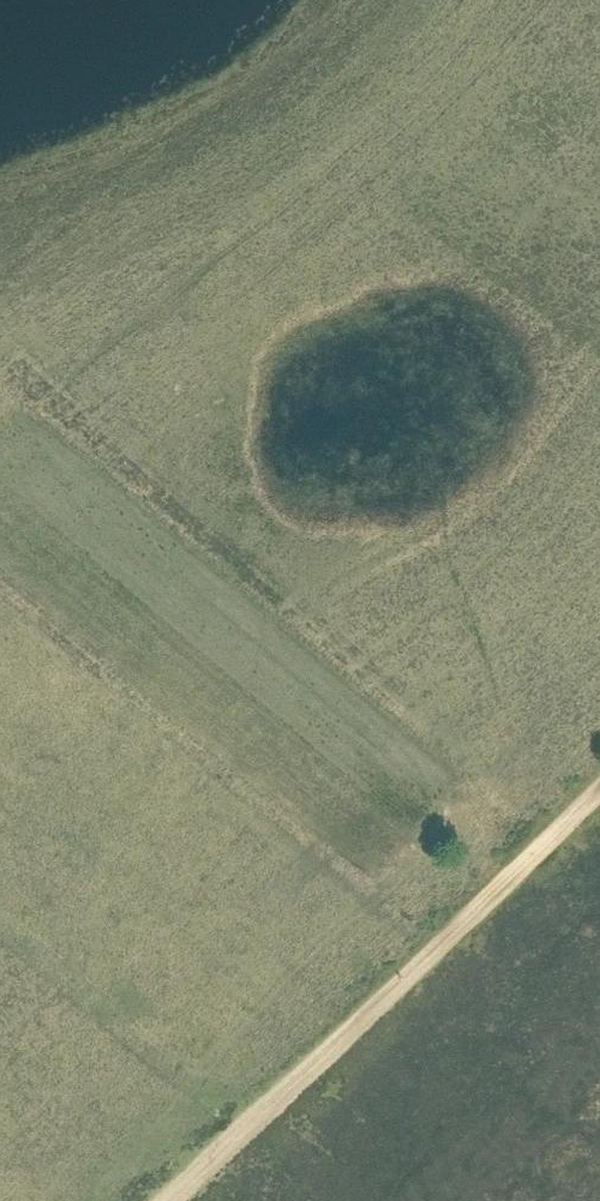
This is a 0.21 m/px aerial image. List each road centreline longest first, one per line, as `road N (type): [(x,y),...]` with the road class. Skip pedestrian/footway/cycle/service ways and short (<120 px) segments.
road 1 (track): [(181,1200),(599,798)]

